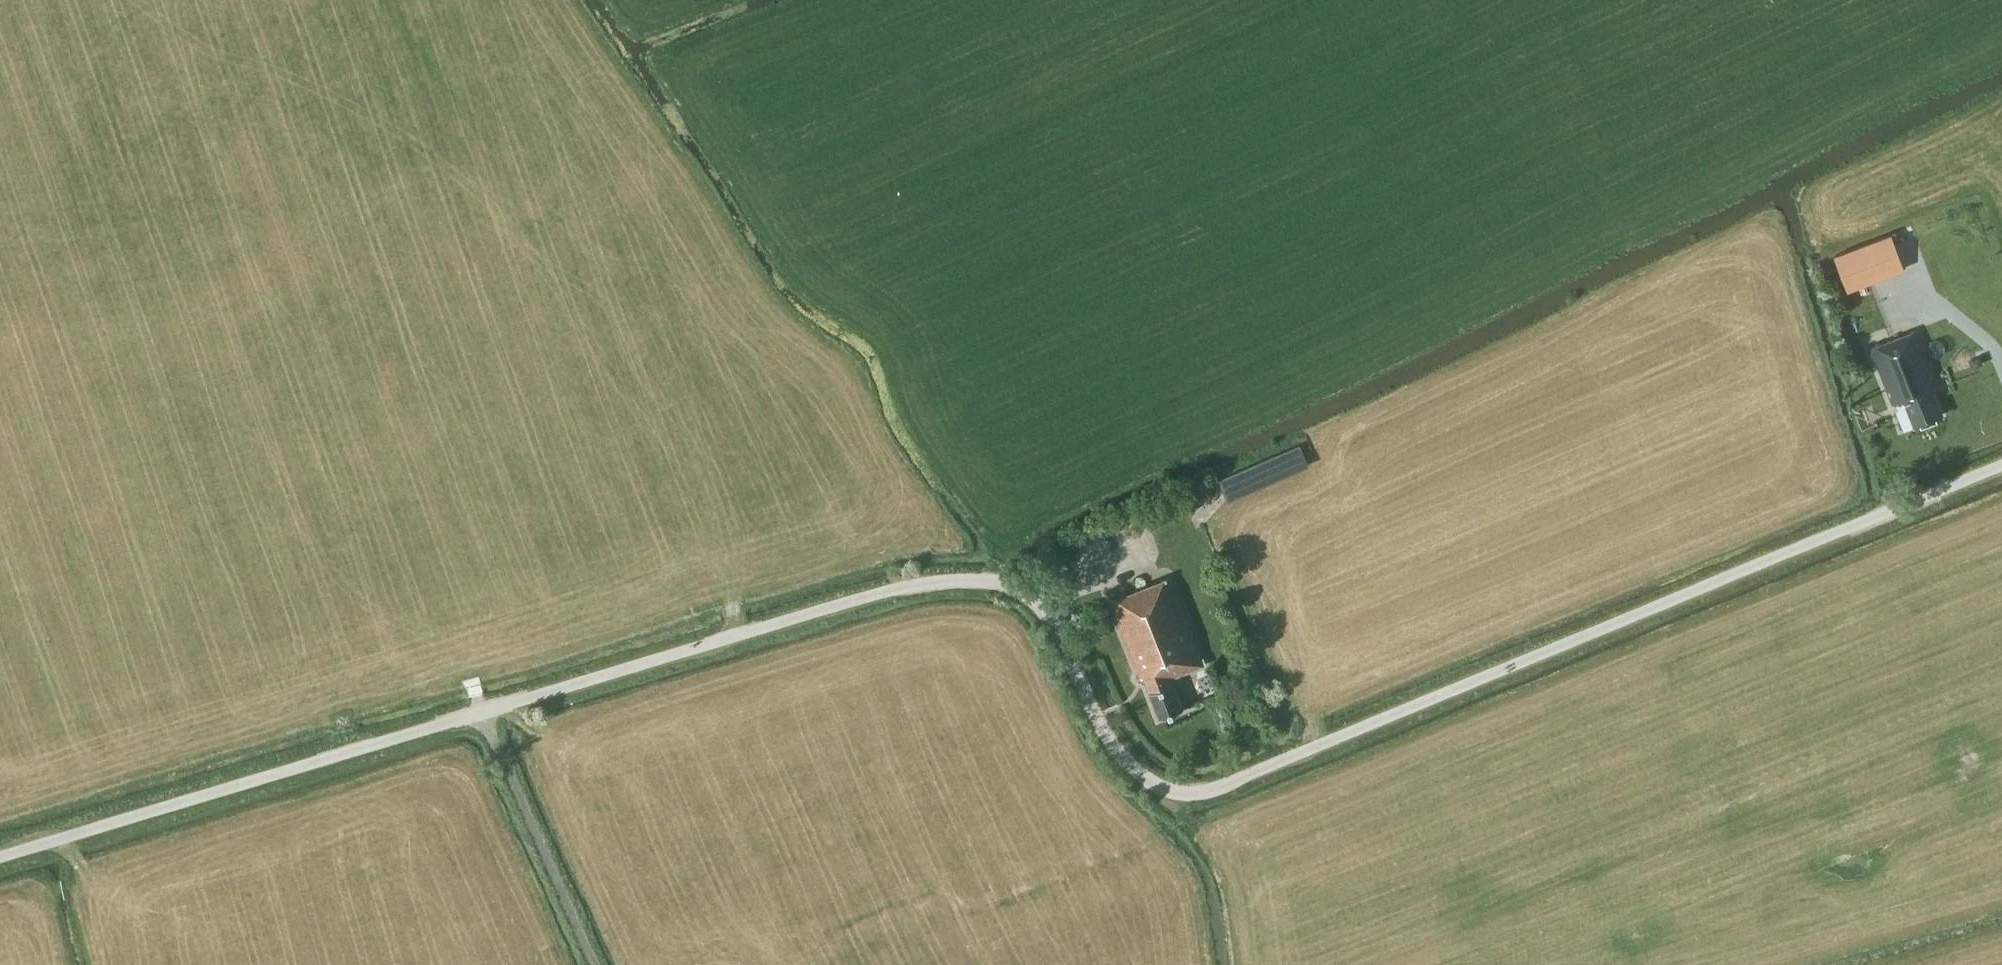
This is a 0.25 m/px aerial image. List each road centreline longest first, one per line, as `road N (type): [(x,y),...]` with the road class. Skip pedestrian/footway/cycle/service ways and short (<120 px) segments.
road 1 (unclassified): [(0,856),(889,589),(958,579),(1007,584),(1031,598),(1049,619),(1098,726),(1126,762),(1153,785),(1199,795),(2001,462)]

